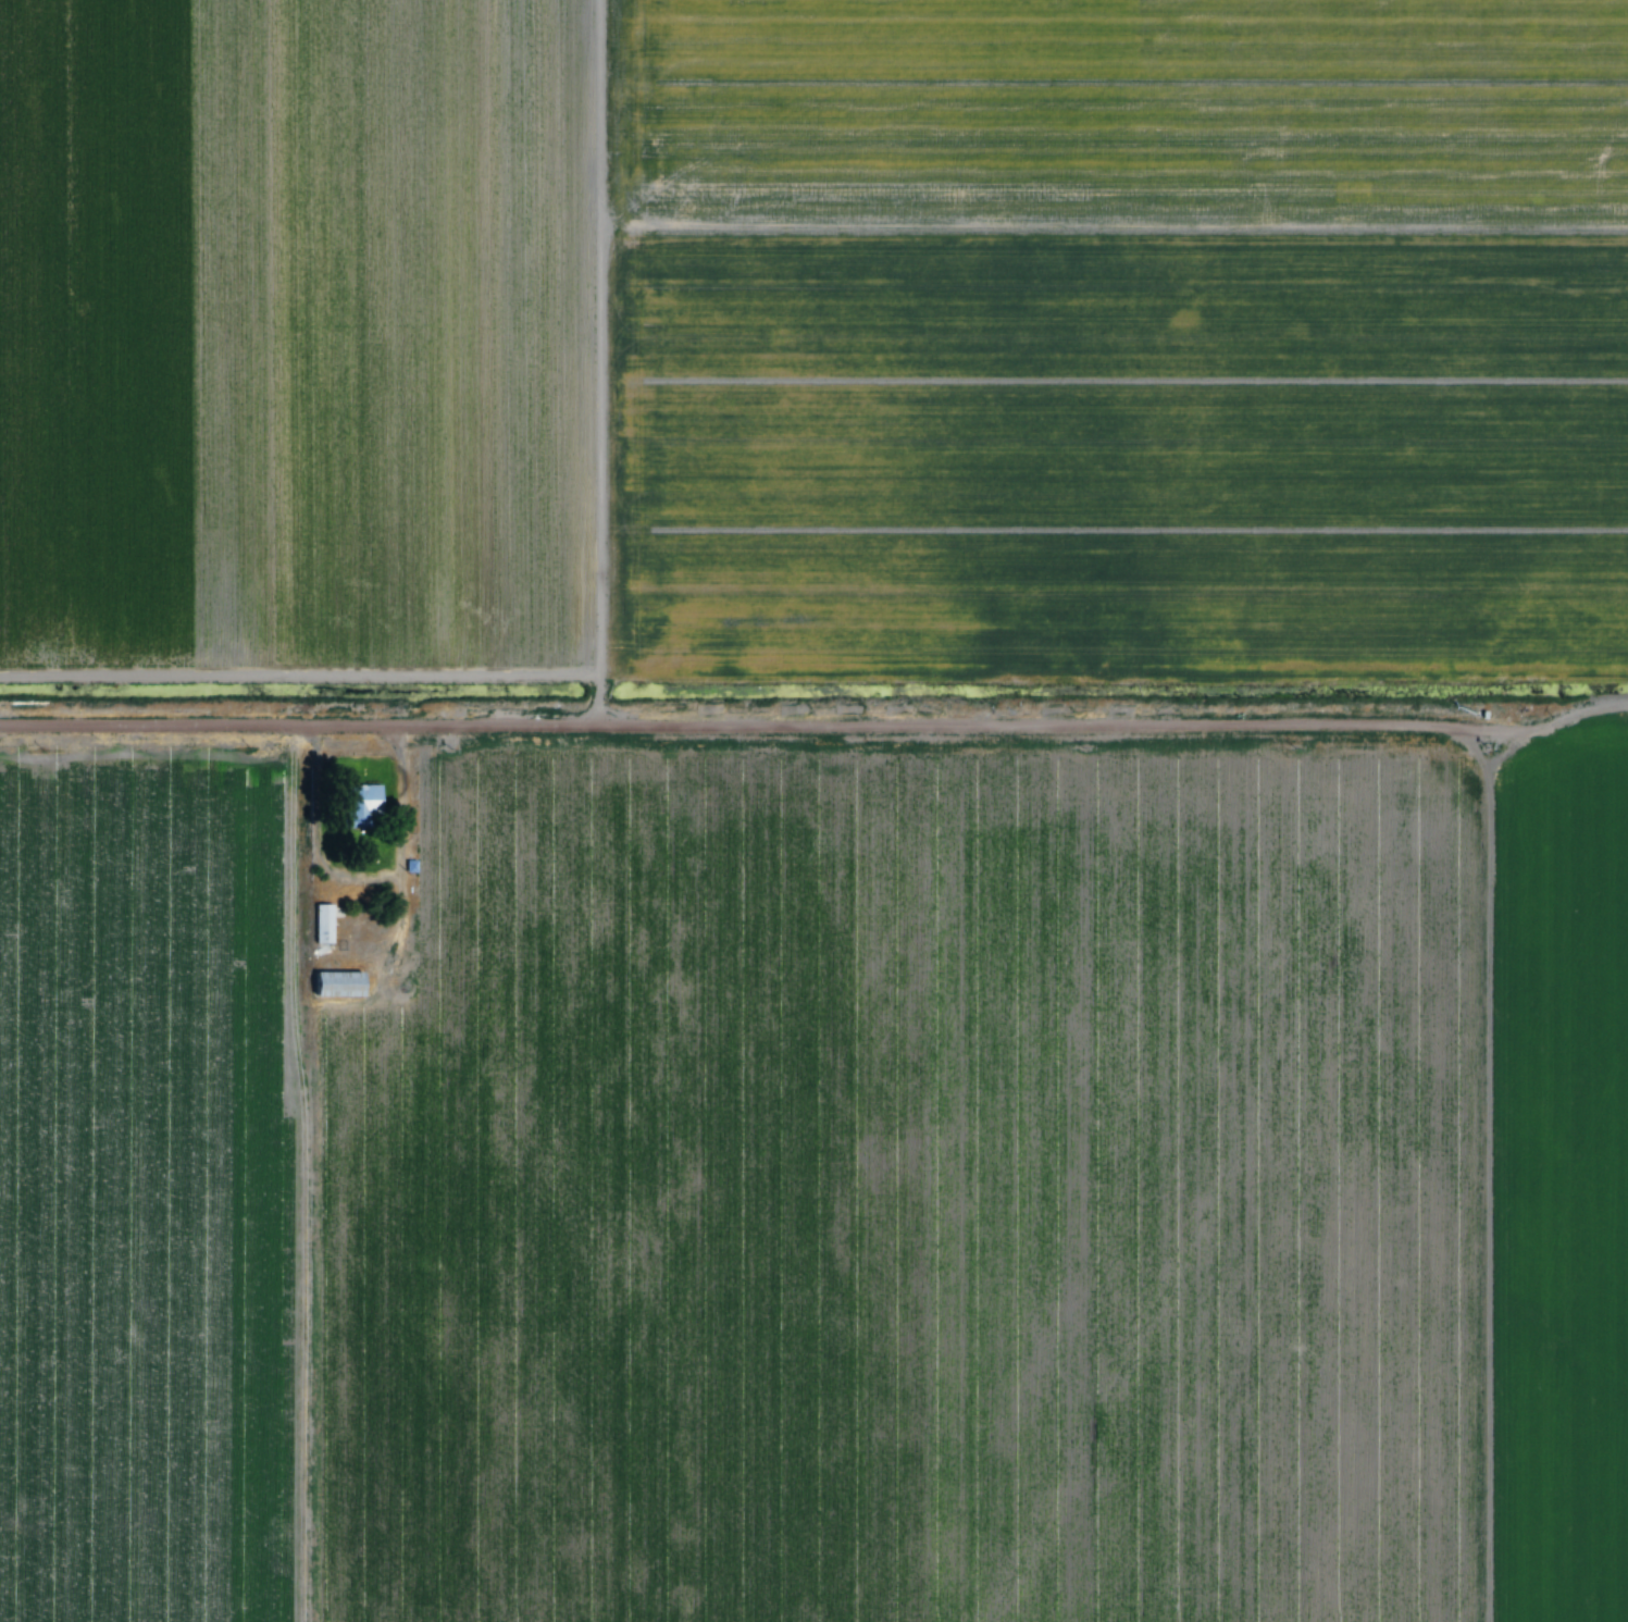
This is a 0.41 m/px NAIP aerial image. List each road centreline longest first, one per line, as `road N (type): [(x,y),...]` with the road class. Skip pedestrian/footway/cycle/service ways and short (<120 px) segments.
road 1 (residential): [(0,718),(605,719)]

